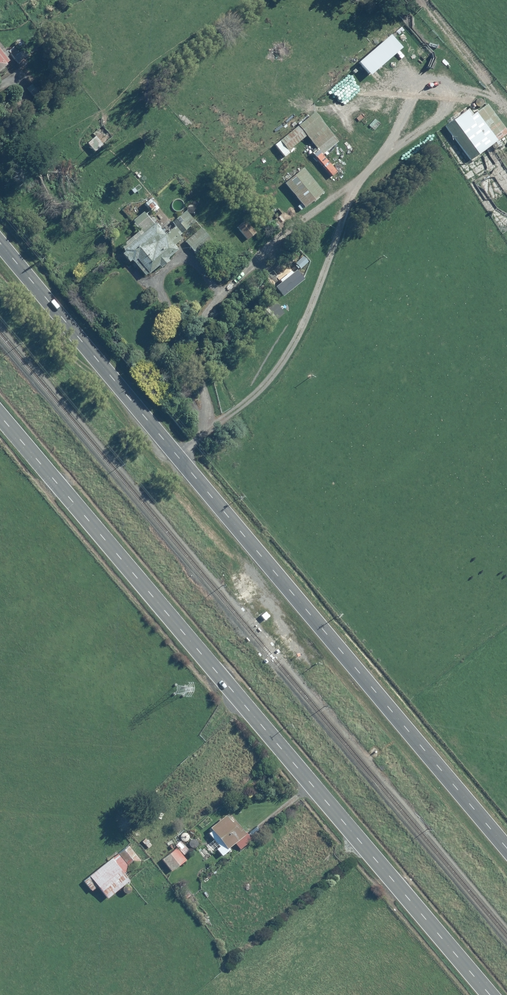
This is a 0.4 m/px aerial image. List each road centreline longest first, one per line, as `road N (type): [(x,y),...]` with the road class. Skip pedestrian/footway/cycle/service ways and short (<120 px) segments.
road 1 (tertiary): [(0,246),(506,848)]
road 2 (secondary): [(0,412),(493,994)]
road 3 (track): [(180,460),(209,427),(204,331),(252,271),(460,106),(493,100)]

